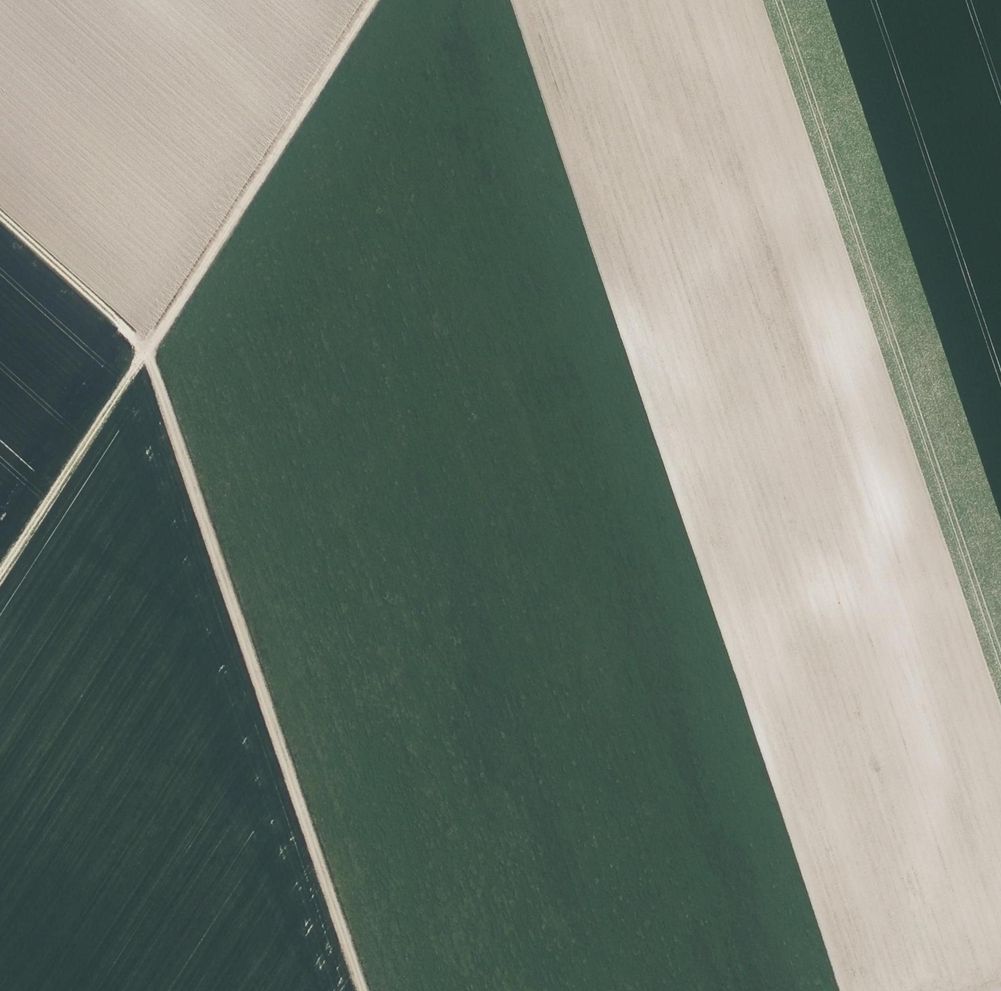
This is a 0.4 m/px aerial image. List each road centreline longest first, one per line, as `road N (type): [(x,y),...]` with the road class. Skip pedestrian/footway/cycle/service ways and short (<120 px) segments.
road 1 (track): [(0,216),(144,345),(361,990)]
road 2 (track): [(0,568),(363,0)]

